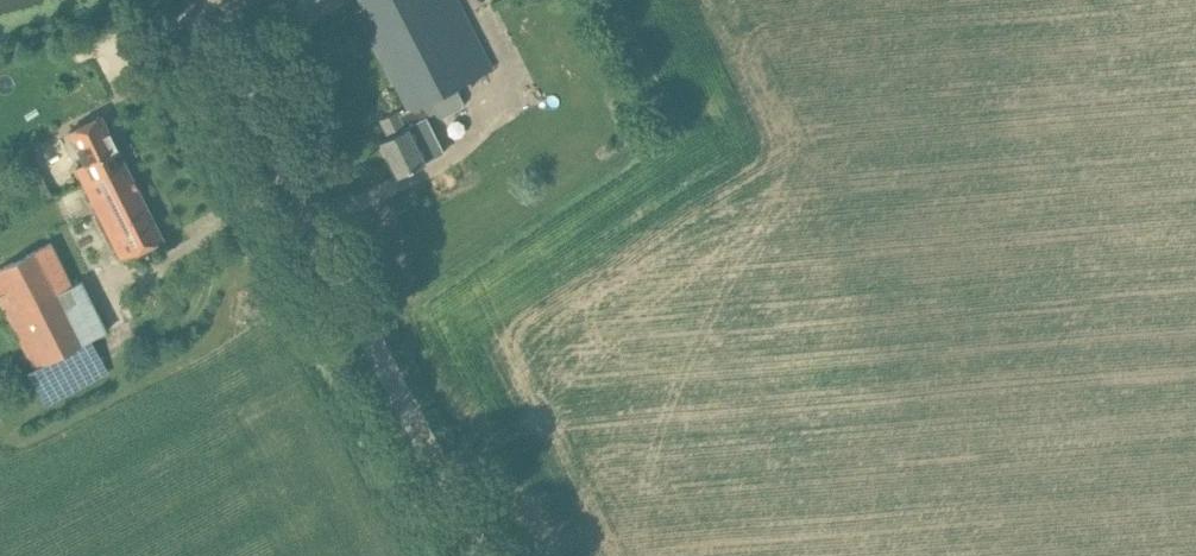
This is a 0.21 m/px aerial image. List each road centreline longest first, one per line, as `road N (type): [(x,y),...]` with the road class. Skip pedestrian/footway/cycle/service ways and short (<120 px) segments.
road 1 (unclassified): [(492,555),(195,0)]

